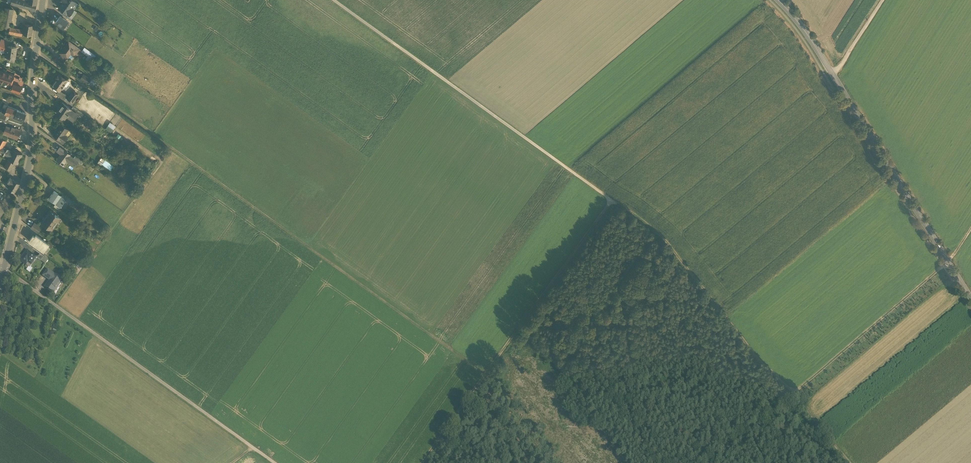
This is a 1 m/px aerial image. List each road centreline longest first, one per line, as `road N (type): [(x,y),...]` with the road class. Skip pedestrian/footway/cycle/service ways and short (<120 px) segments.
road 1 (track): [(36,51),(490,377)]
road 2 (secondary): [(970,298),(816,47),(778,0)]
road 3 (track): [(847,462),(664,239),(616,203)]
road 4 (track): [(334,0),(616,203)]
road 5 (track): [(427,462),(616,203)]
road 6 (track): [(948,262),(717,462)]
road 7 (secondary): [(43,0),(28,171),(0,287)]
road 8 (track): [(0,349),(158,462)]

